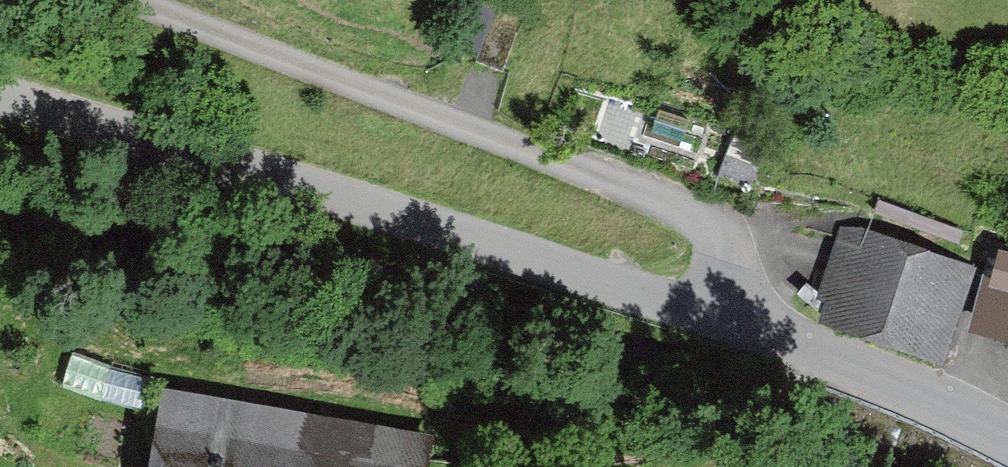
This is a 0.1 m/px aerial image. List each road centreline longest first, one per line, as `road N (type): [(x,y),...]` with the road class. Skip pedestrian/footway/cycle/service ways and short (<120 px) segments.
road 1 (unclassified): [(1007,433),(662,304),(0,97)]
road 2 (track): [(134,0),(666,202),(751,255),(812,356)]

